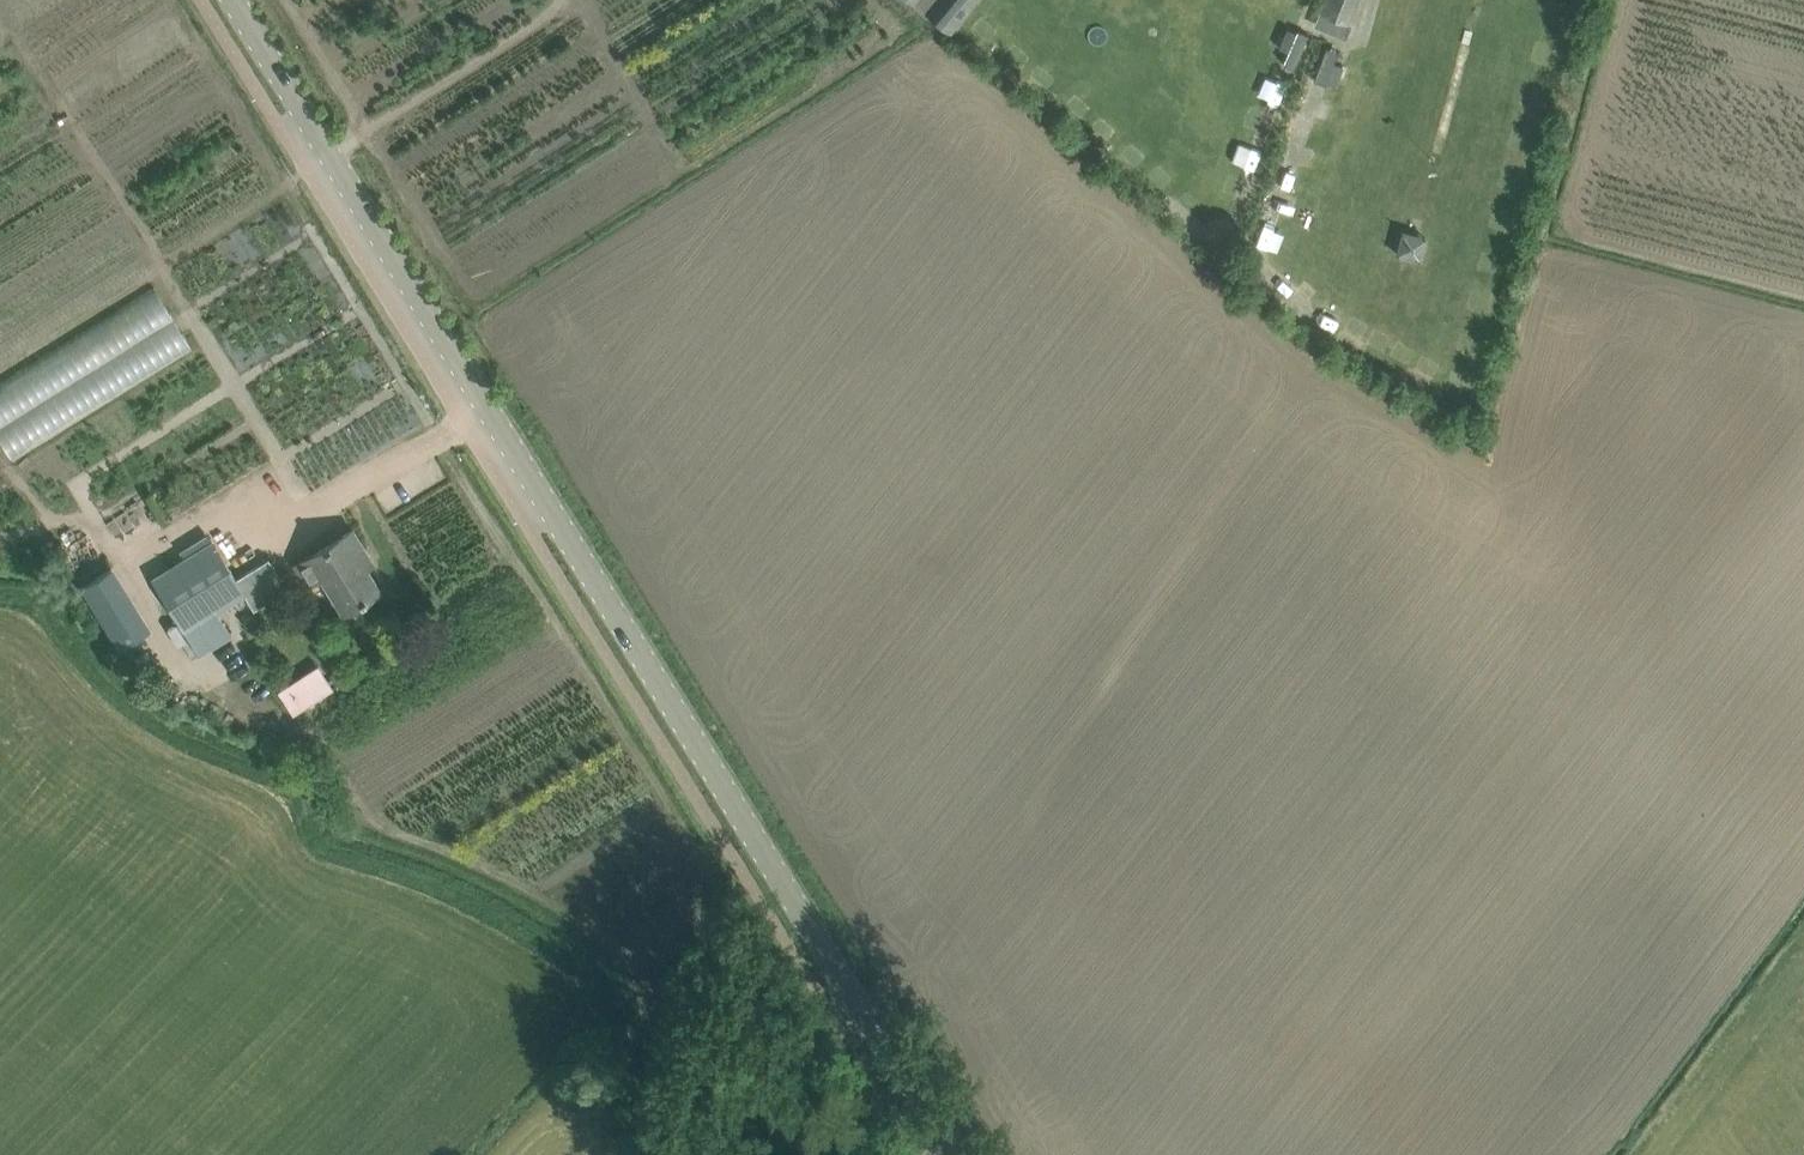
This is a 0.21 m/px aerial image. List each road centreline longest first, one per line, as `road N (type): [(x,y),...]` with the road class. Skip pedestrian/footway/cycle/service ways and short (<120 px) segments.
road 1 (tertiary): [(953,1154),(231,0)]

